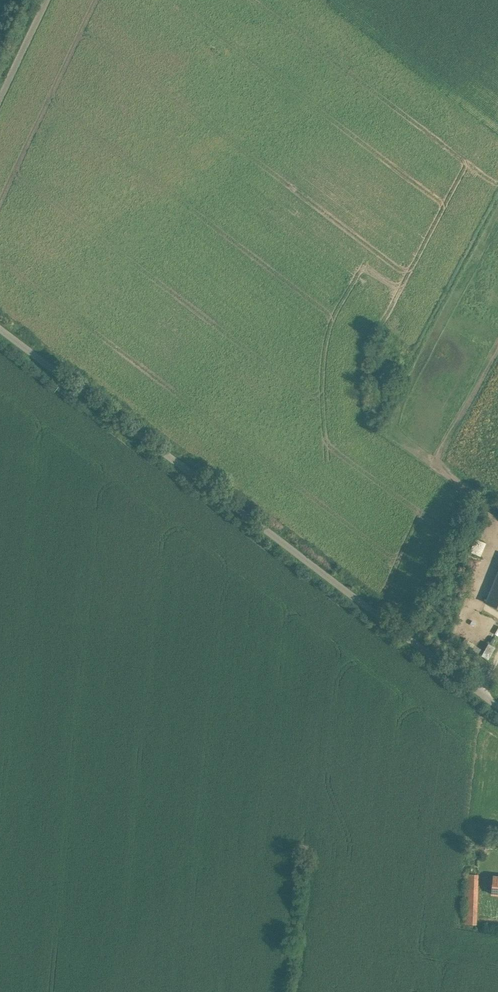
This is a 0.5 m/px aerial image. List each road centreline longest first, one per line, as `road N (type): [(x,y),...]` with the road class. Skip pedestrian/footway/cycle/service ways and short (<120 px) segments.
road 1 (unclassified): [(497,706),(0,326)]

